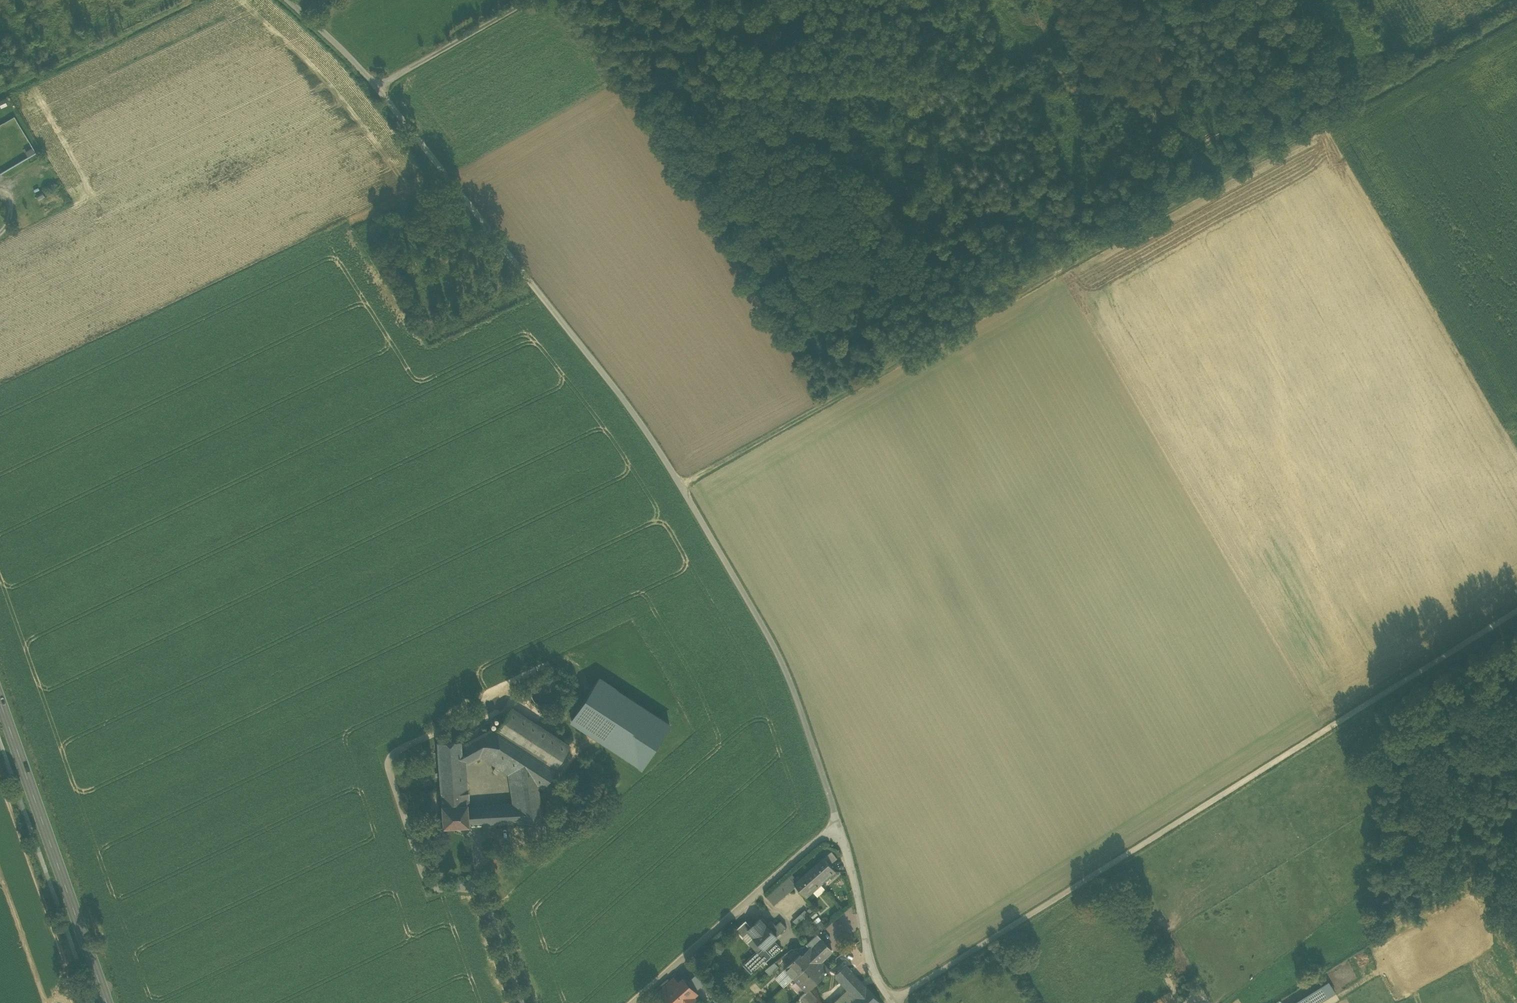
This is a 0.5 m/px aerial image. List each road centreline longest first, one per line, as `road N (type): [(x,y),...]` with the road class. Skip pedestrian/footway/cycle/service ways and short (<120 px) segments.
road 1 (residential): [(290,0),(377,87),(653,437),(785,666),(838,822)]
road 2 (track): [(680,485),(1516,14)]
road 3 (track): [(1516,609),(890,1001)]
road 4 (secondary): [(0,701),(107,1002)]
road 5 (residential): [(838,822),(633,1002)]
road 6 (residential): [(838,822),(872,971),(892,1002)]
road 7 (track): [(377,87),(529,0)]

